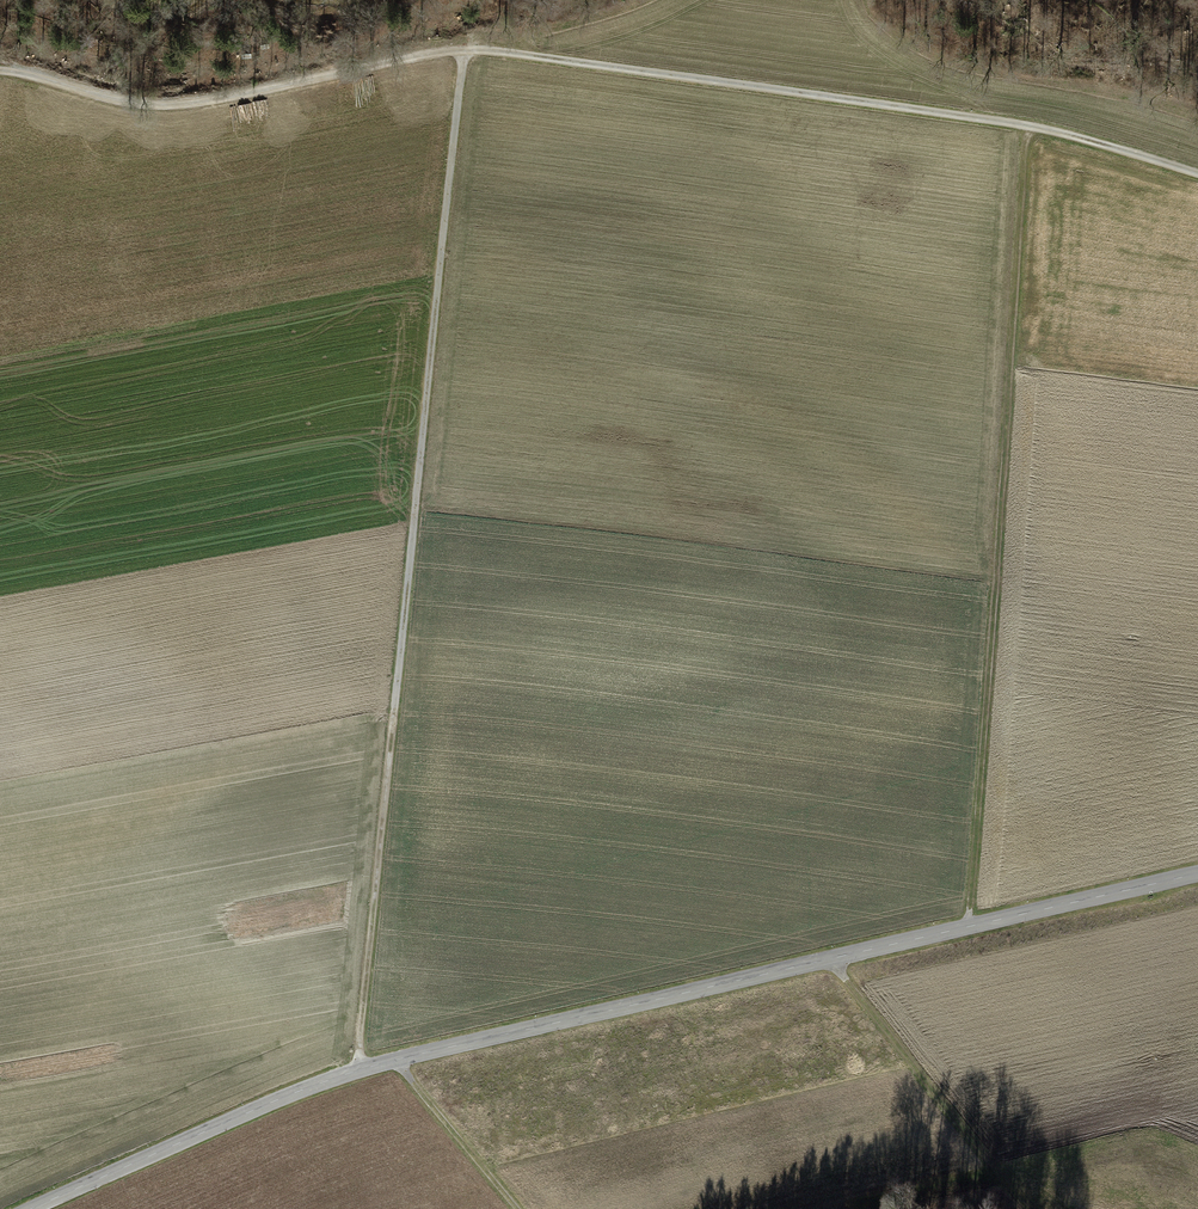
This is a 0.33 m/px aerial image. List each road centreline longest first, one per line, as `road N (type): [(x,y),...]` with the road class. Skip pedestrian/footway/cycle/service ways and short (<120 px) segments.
road 1 (unclassified): [(24,1208),(393,1059),(1197,871)]
road 2 (track): [(0,75),(164,108),(461,53),(1027,127)]
road 3 (track): [(359,1069),(461,53)]
road 4 (track): [(968,926),(1027,127)]
road 5 (track): [(829,960),(1030,1208)]
road 6 (track): [(393,1059),(517,1208)]
road 7 (track): [(1027,127),(1197,176)]

